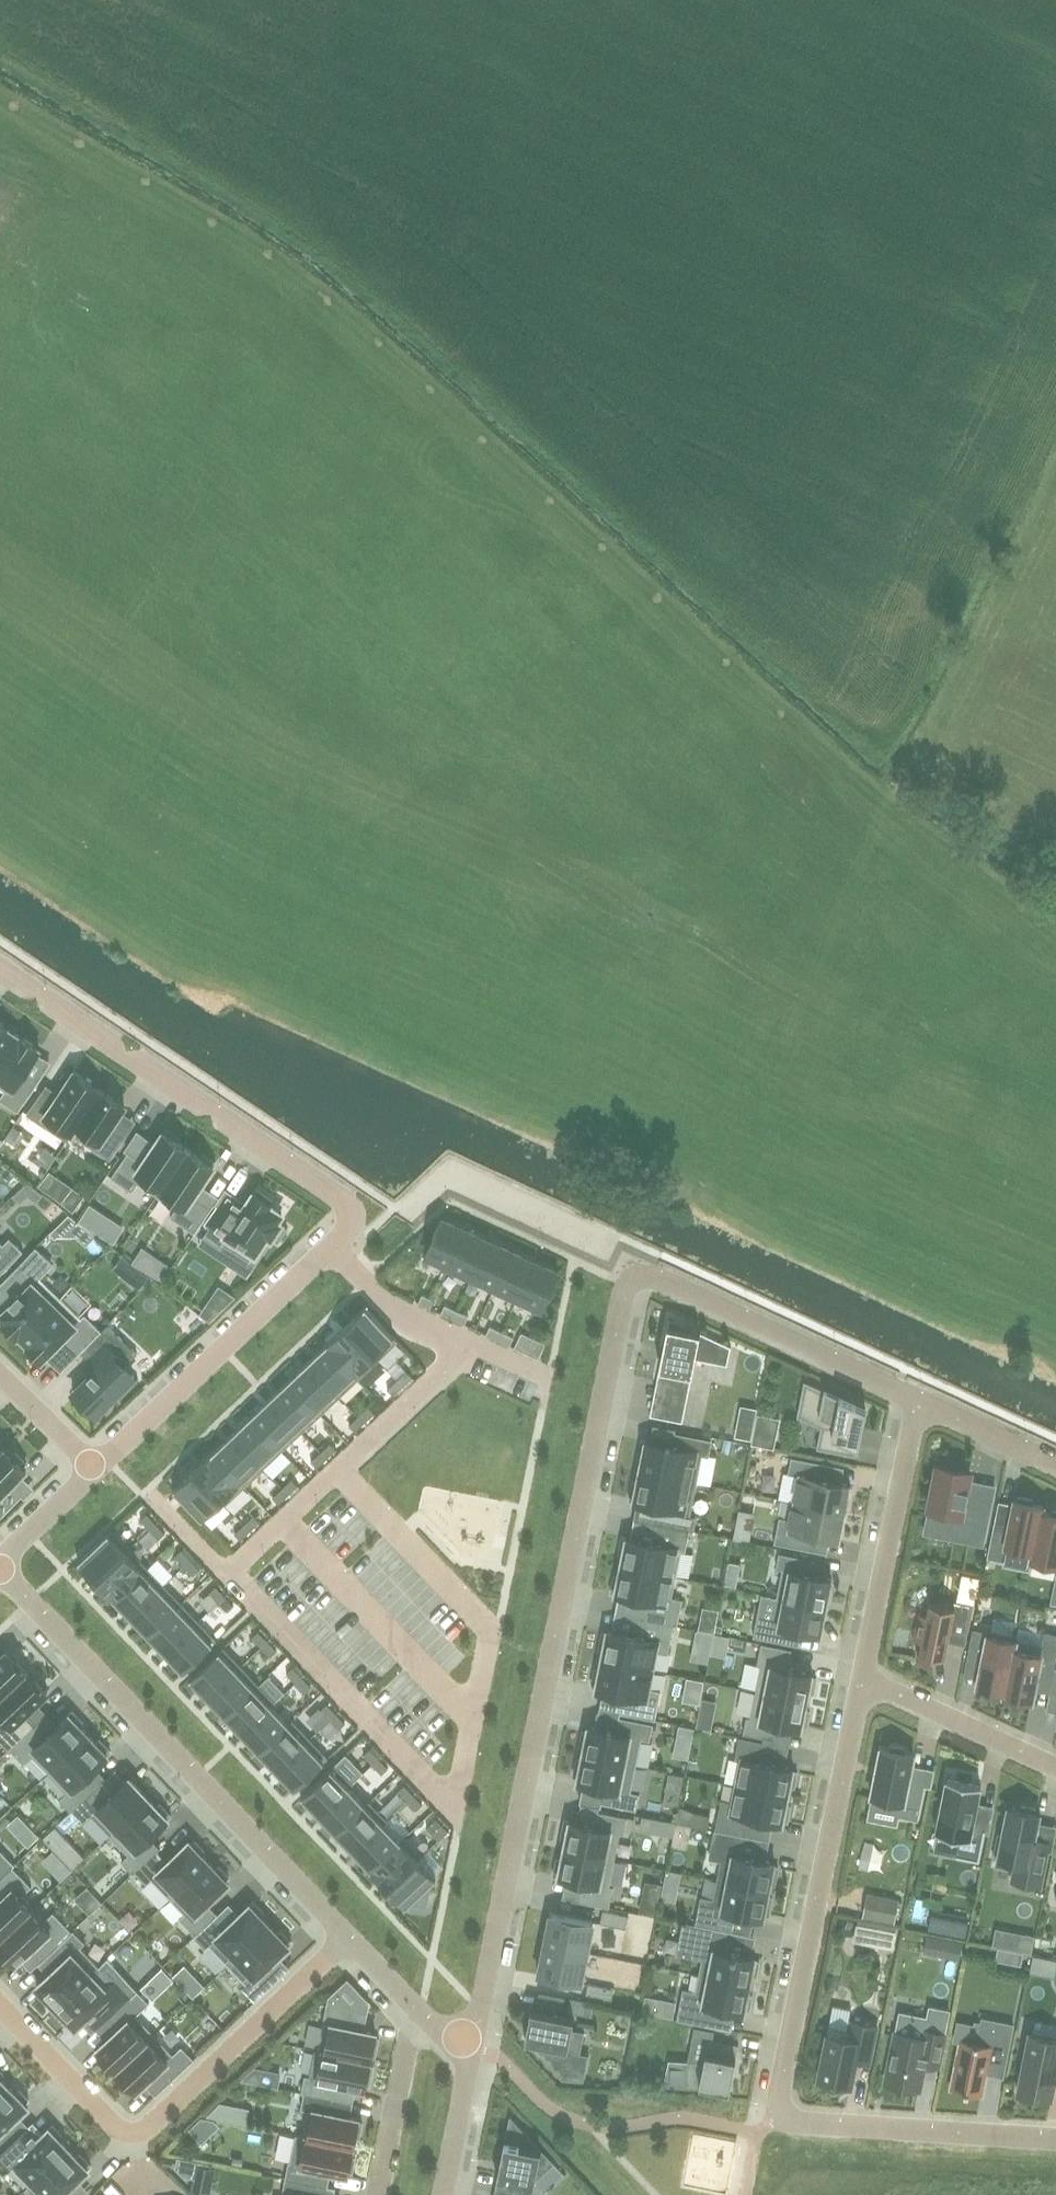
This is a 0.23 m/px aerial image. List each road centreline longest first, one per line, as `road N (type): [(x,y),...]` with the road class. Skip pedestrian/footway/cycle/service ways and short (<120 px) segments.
road 1 (residential): [(470,2065),(631,1284),(661,1280),(921,1403)]
road 2 (residential): [(1055,2138),(800,2122),(780,2114),(861,1678)]
road 3 (residential): [(349,1936),(0,1565)]
road 4 (residential): [(0,2005),(113,2125),(139,2129),(349,1936)]
road 5 (residential): [(0,970),(340,1199),(351,1221),(334,1246)]
road 6 (residential): [(471,1343),(230,1572)]
road 7 (residential): [(334,1246),(95,1469)]
road 8 (residential): [(861,1678),(921,1403)]
road 9 (residential): [(1055,1768),(861,1678)]
road 10 (residential): [(414,2008),(374,2194)]
road 11 (residential): [(334,1246),(384,1303),(471,1343)]
road 12 (residential): [(921,1403),(1055,1466)]
road 13 (residential): [(95,1469),(0,1563)]
road 14 (residential): [(95,1469),(0,1377)]
road 15 (residential): [(443,2194),(470,2065)]

